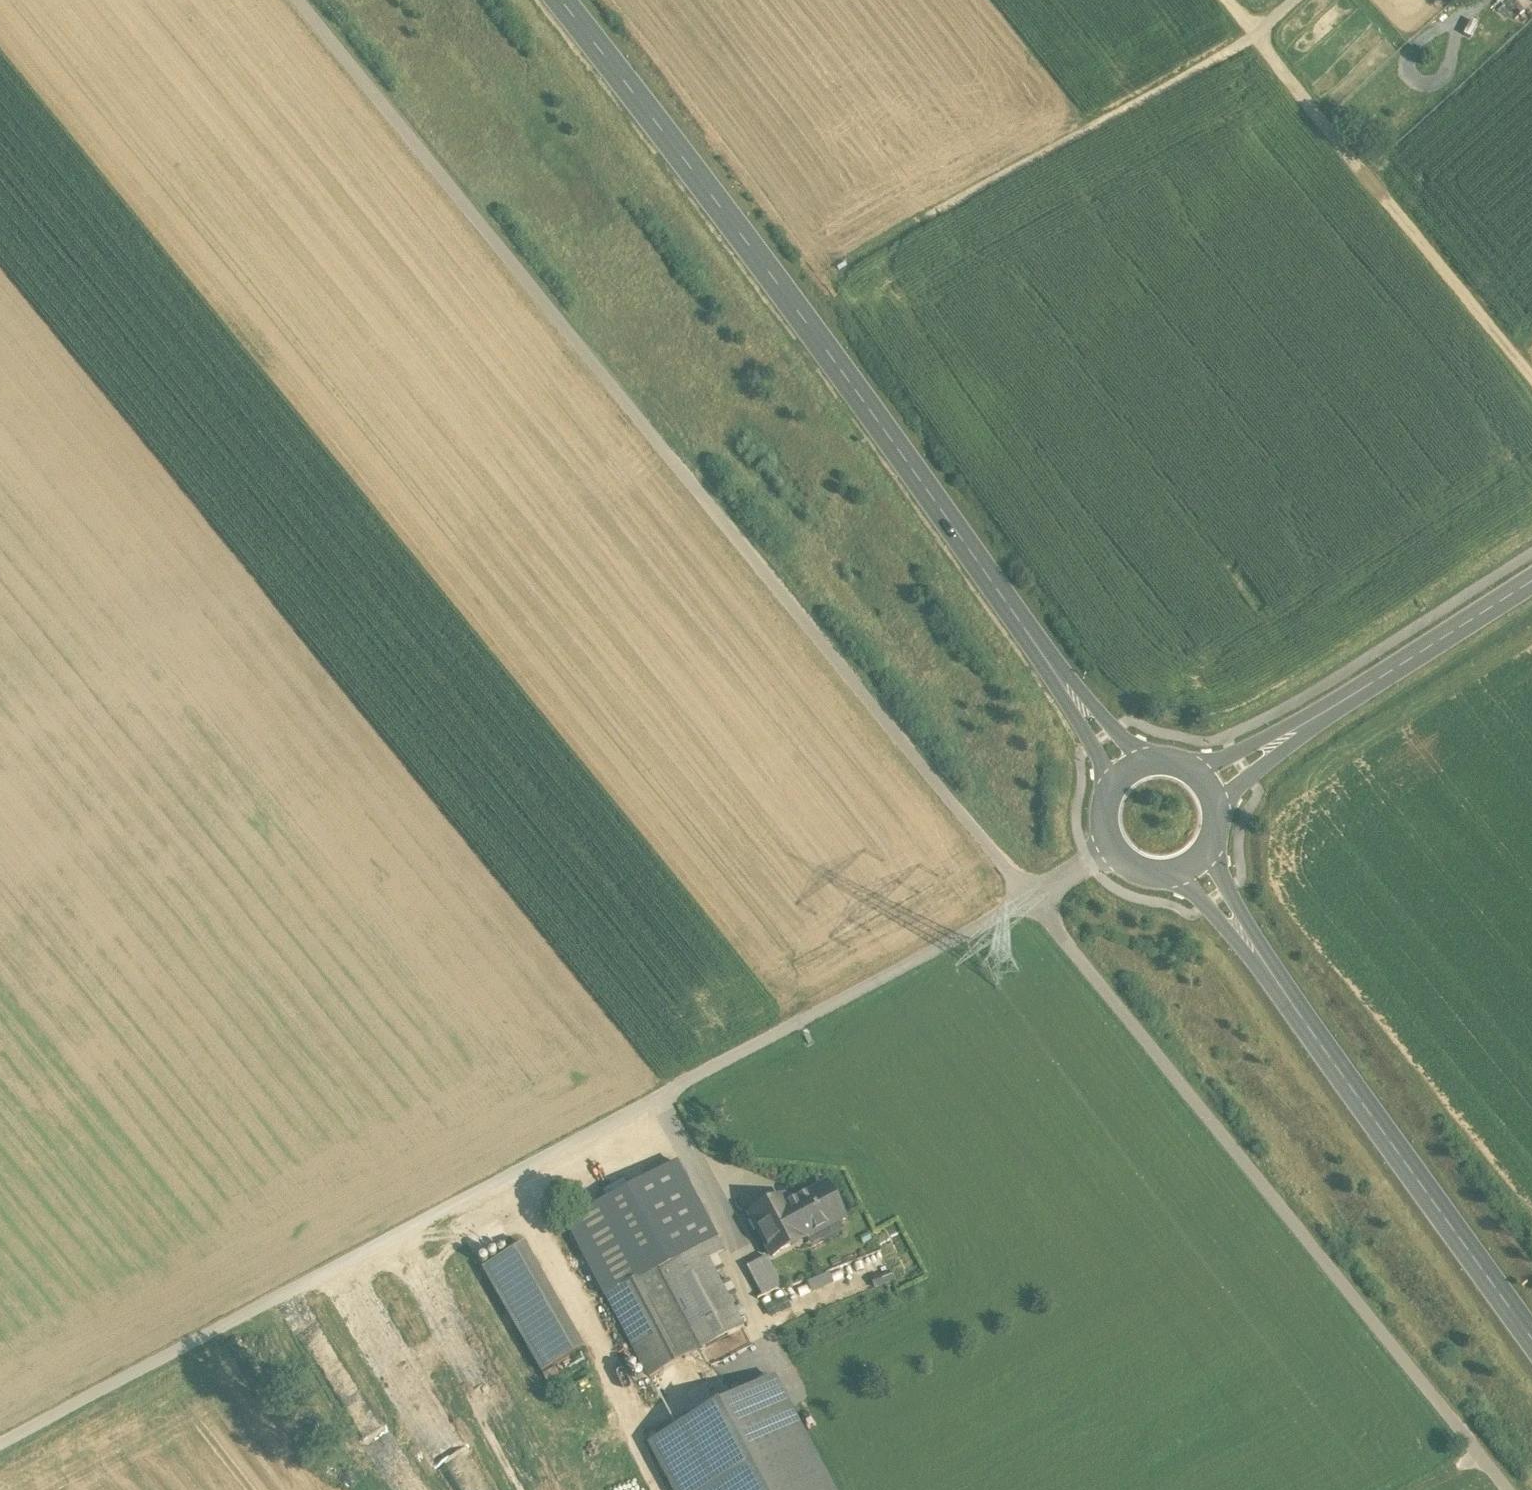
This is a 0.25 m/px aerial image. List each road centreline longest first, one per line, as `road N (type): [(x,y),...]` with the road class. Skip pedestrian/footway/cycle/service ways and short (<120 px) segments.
road 1 (track): [(296,0),(1506,1489)]
road 2 (track): [(1094,858),(0,1442)]
road 3 (secondary): [(1132,768),(788,295),(560,0)]
road 4 (secondary): [(1531,1337),(1194,859)]
road 5 (track): [(1293,0),(1256,33),(825,277)]
road 6 (track): [(1531,371),(1256,33)]
road 7 (tertiary): [(1531,572),(1208,780)]
road 8 (secondary): [(1132,768),(1111,794),(1116,843),(1143,865),(1194,859)]

